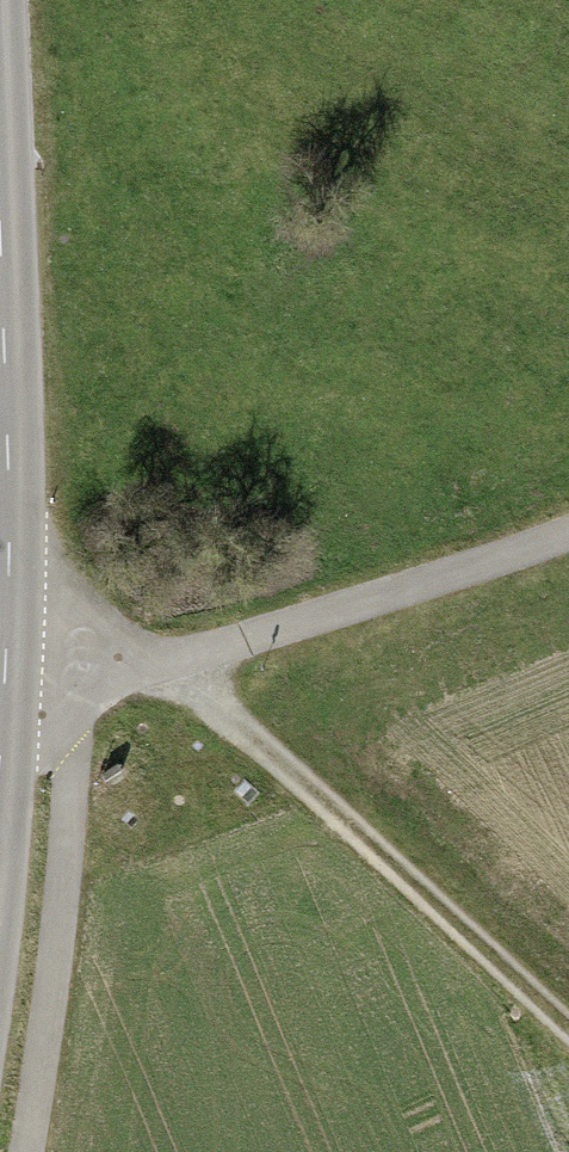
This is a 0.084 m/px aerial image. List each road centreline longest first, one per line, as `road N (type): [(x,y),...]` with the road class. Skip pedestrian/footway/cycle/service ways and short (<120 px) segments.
road 1 (track): [(0,714),(568,535)]
road 2 (track): [(178,657),(568,1015)]
road 3 (tertiary): [(0,329),(0,762)]

